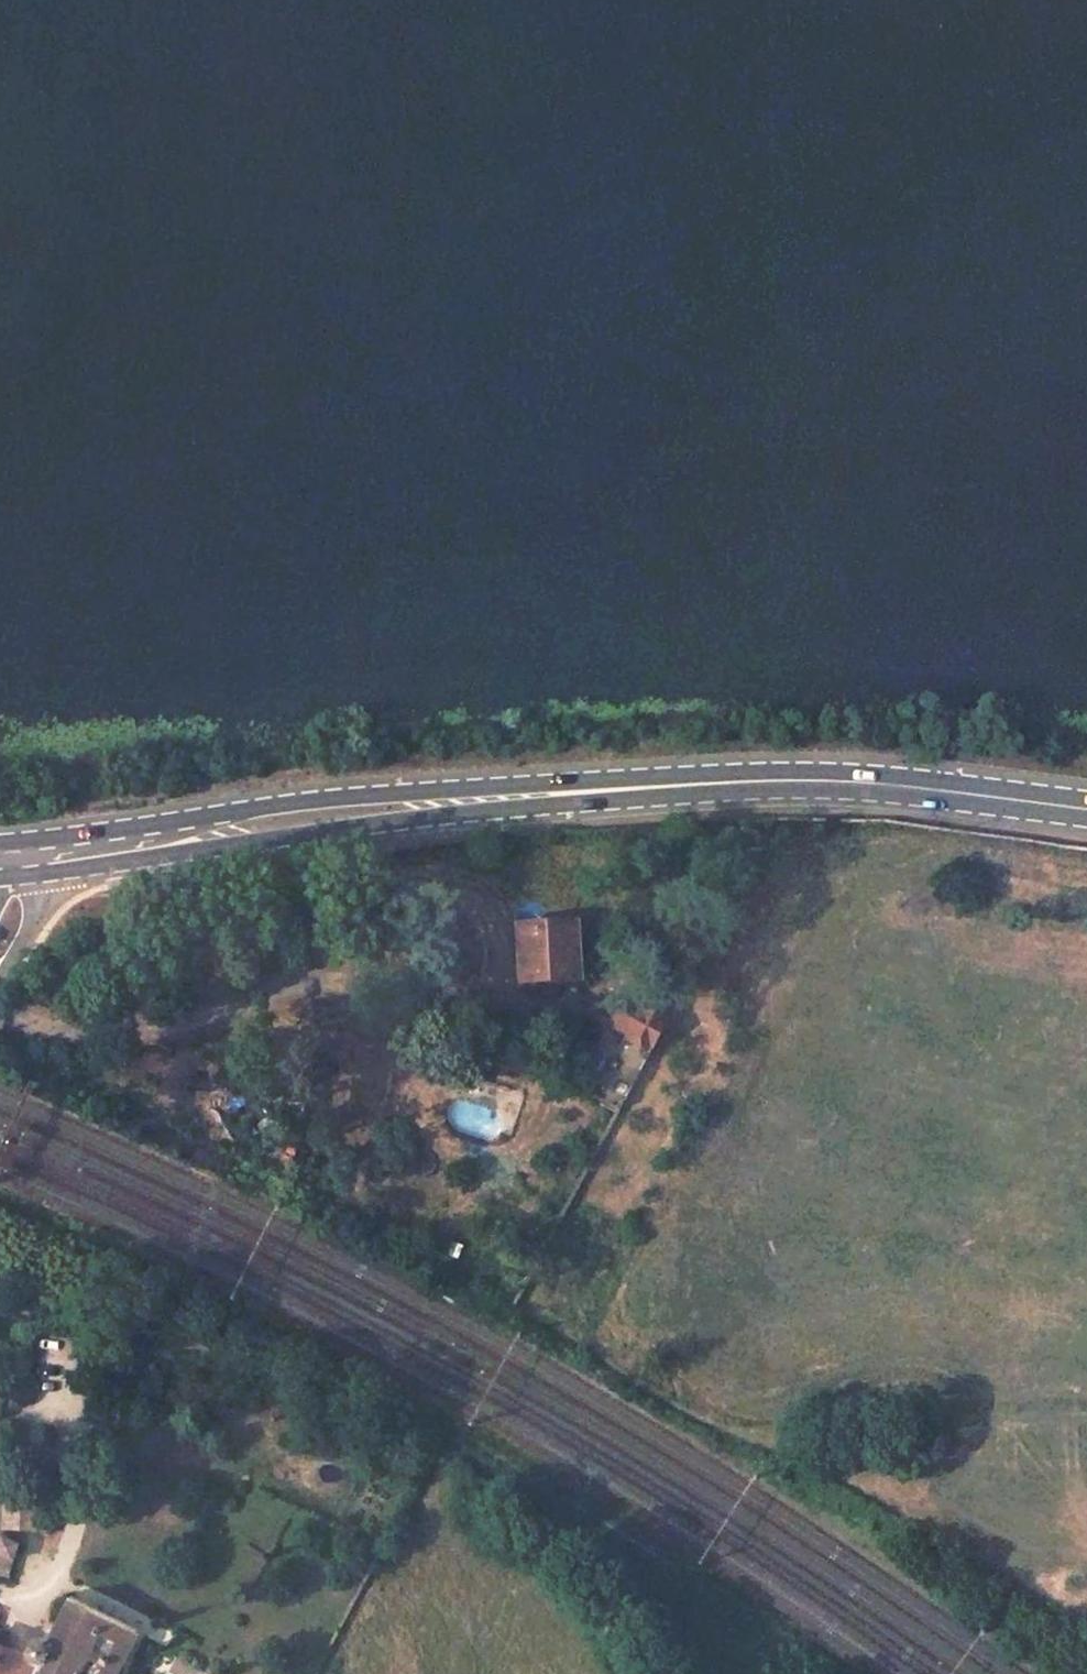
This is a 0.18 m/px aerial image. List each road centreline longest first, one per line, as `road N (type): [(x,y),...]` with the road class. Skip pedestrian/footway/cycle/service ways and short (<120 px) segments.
road 1 (primary): [(1086,809),(919,785),(753,781),(430,806),(2,862)]

